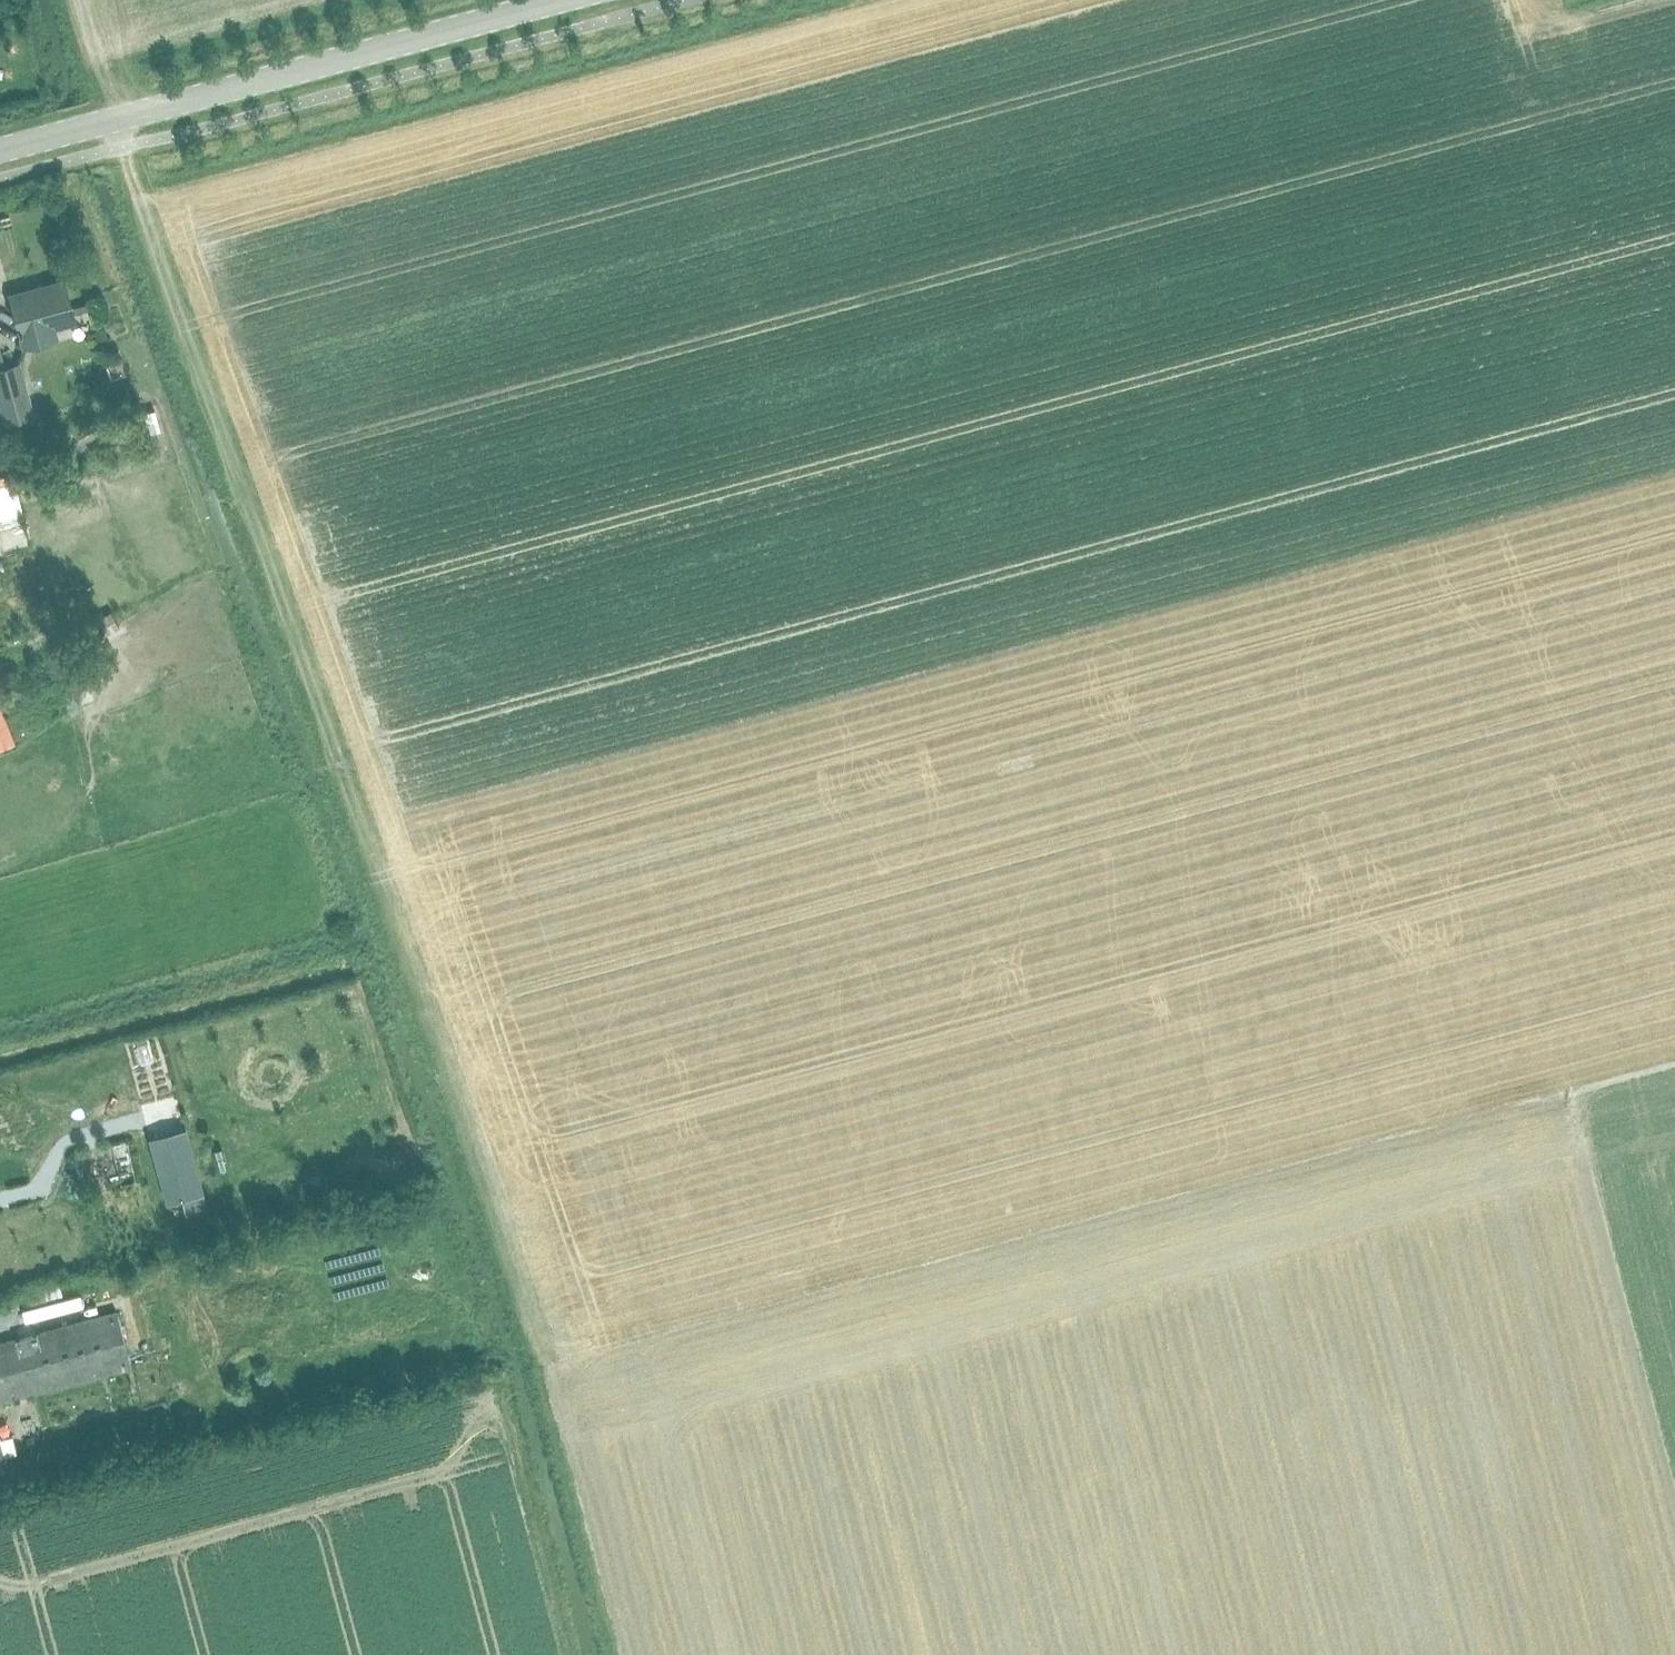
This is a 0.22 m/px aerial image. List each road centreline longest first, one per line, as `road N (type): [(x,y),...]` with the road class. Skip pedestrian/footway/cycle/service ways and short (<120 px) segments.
road 1 (tertiary): [(0,147),(549,0)]

